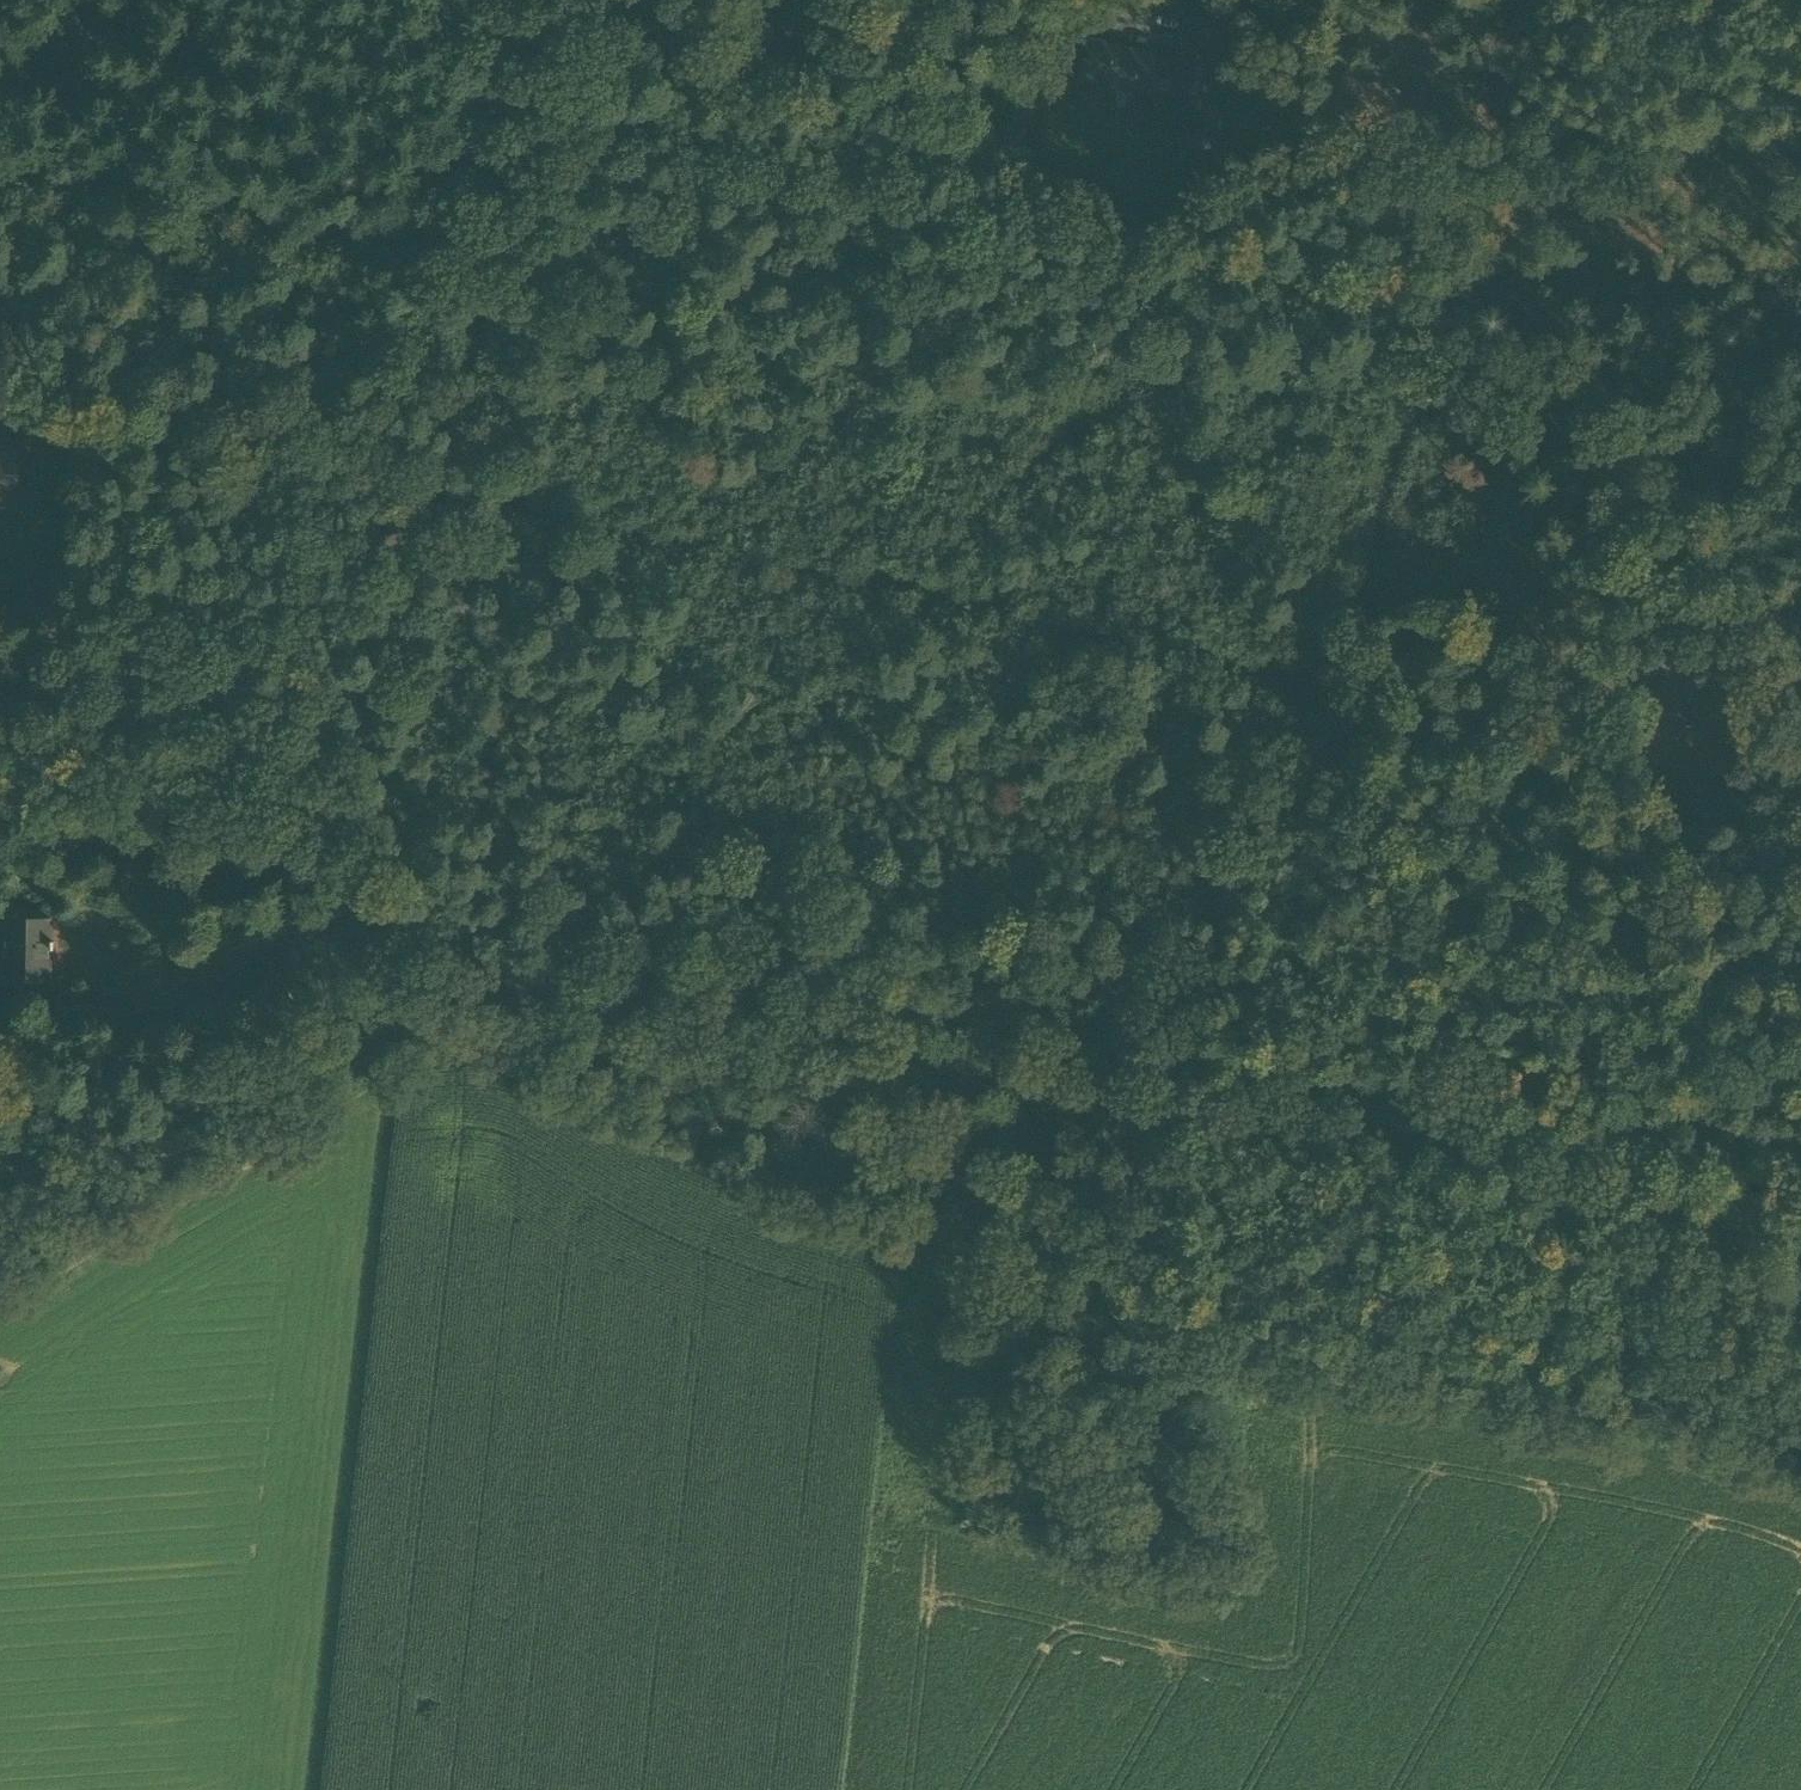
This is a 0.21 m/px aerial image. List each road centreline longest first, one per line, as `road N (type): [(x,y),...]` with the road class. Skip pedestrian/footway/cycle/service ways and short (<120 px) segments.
road 1 (track): [(434,484),(916,587),(1179,663),(1306,665),(1361,558),(1393,431),(1434,386),(1800,461)]
road 2 (track): [(0,169),(505,254)]
road 3 (track): [(1117,1236),(1103,1345),(983,1311)]
road 4 (track): [(1103,1345),(1233,1375)]

